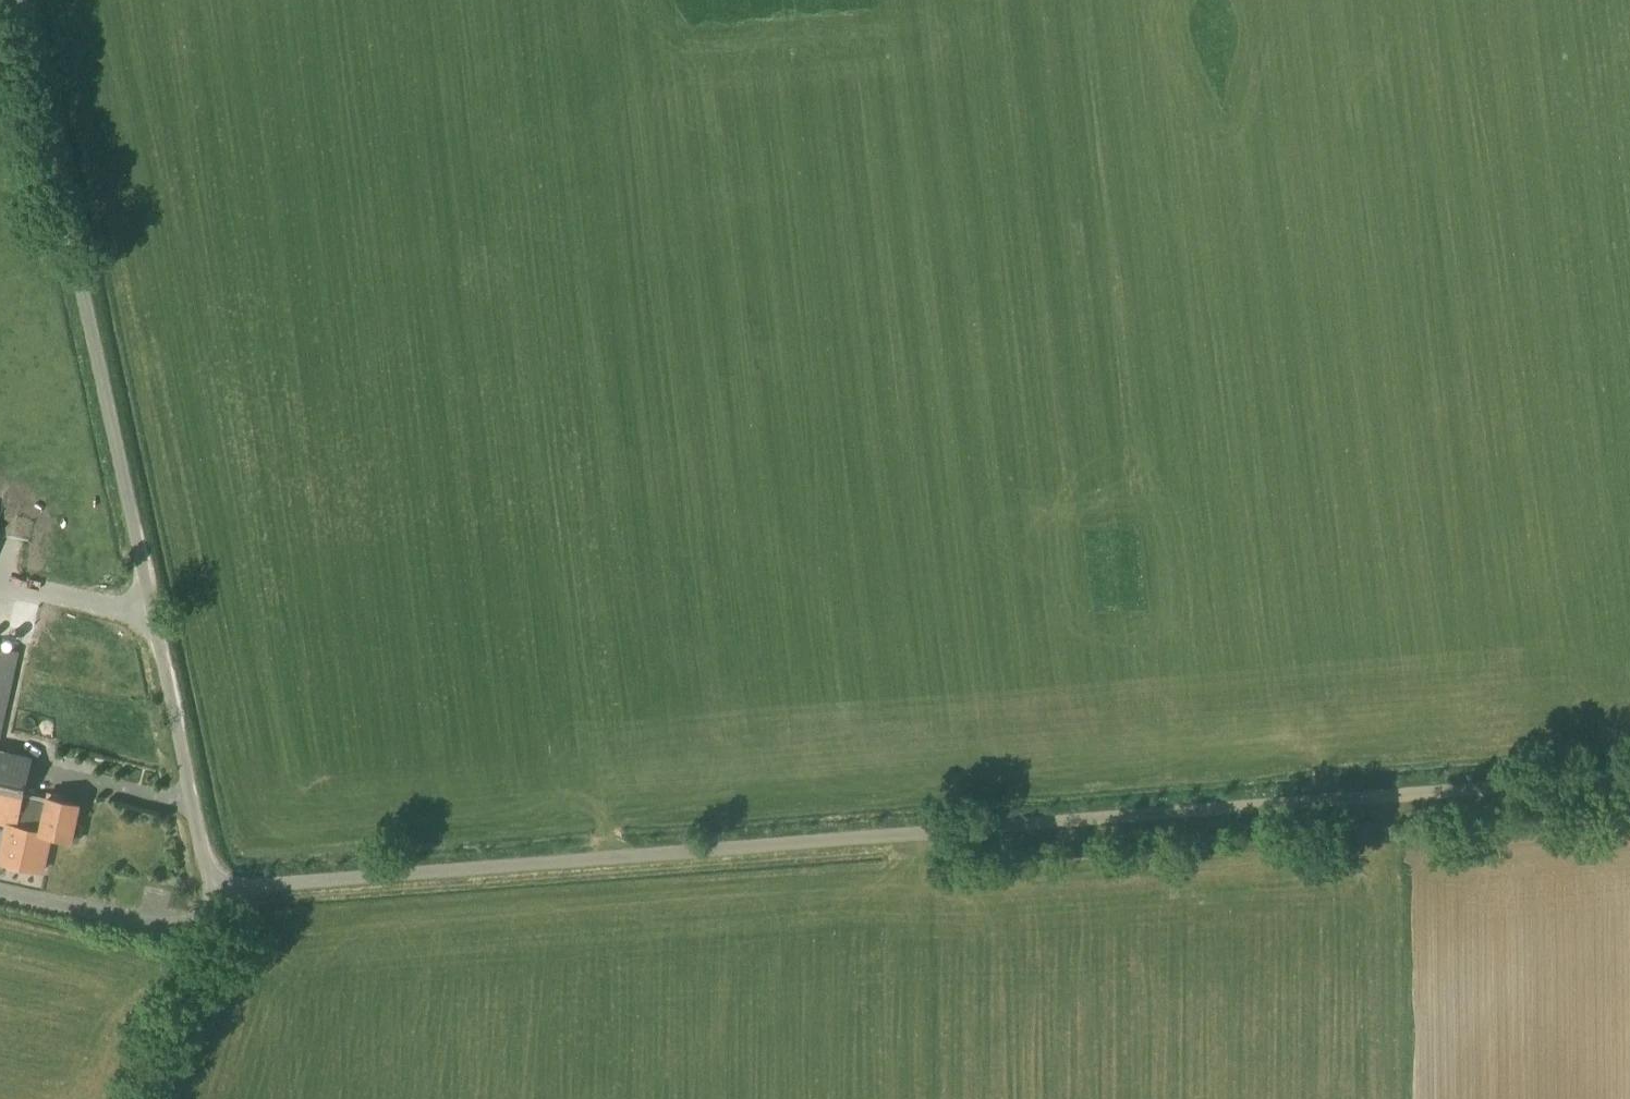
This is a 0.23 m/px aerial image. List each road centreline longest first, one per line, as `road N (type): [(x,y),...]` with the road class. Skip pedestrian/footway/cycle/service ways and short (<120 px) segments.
road 1 (unclassified): [(210,889),(1629,781)]
road 2 (unclassified): [(210,889),(19,0)]
road 3 (unclassified): [(158,1098),(204,969),(210,889)]

